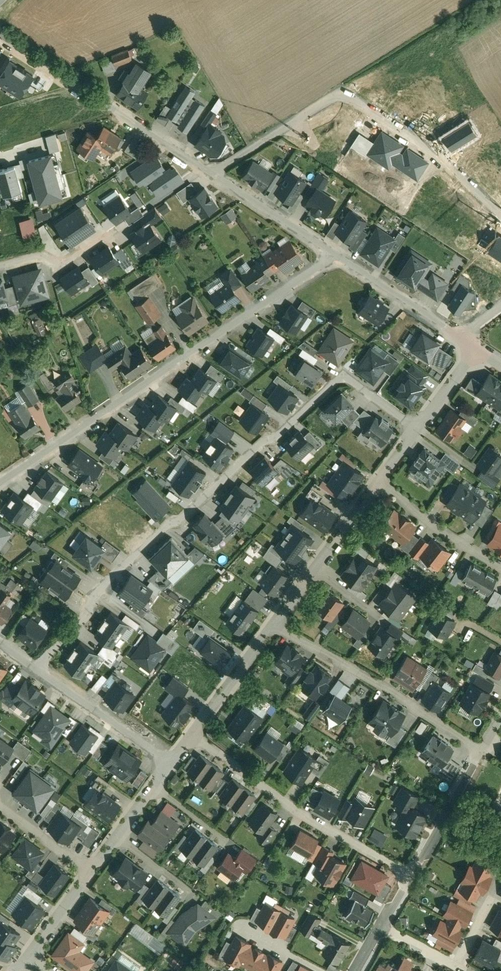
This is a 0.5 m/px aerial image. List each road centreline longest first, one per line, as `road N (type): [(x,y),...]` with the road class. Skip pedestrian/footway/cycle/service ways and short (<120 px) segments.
road 1 (residential): [(100,588),(343,376),(418,427)]
road 2 (residential): [(335,253),(0,487)]
road 3 (residential): [(500,215),(439,156),(341,93),(213,172)]
road 4 (residential): [(412,875),(296,811),(194,734)]
road 5 (residential): [(0,34),(213,172)]
road 6 (residential): [(276,625),(483,751)]
road 7 (residential): [(174,763),(33,666)]
road 8 (residential): [(492,900),(458,965),(385,925)]
road 9 (residential): [(335,253),(463,340)]
road 10 (residential): [(500,567),(379,483)]
road 11 (residential): [(213,172),(335,253)]
road 12 (residential): [(412,875),(483,751)]
road 13 (residential): [(194,734),(276,625)]
road 14 (residential): [(0,265),(37,256),(65,264),(114,231)]

